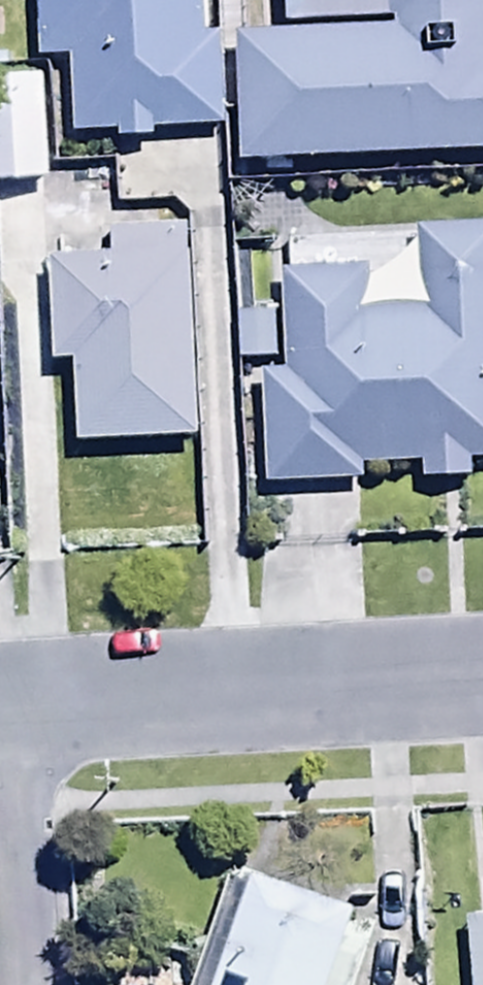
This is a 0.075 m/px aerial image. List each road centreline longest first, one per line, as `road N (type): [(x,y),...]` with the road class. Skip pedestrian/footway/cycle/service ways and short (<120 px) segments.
road 1 (residential): [(482,685),(3,706)]
road 2 (residential): [(3,706),(18,984)]

